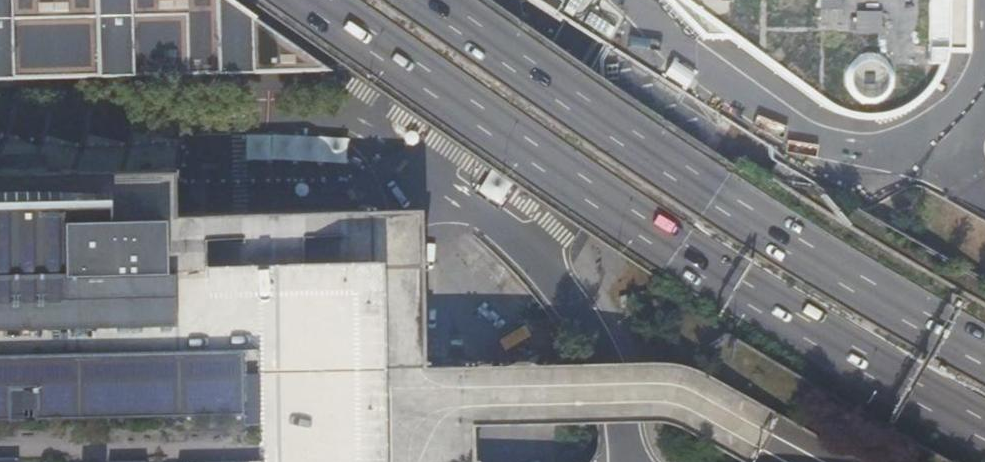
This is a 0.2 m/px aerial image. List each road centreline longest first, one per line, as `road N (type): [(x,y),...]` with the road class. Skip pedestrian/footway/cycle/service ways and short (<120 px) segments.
road 1 (trunk): [(284,0),(678,251),(984,427)]
road 2 (trunk): [(984,357),(715,198),(422,0)]

